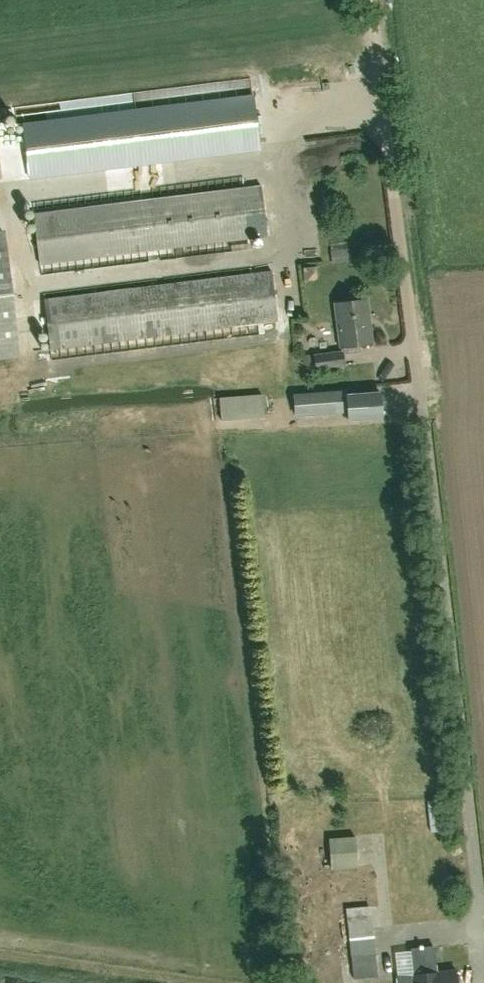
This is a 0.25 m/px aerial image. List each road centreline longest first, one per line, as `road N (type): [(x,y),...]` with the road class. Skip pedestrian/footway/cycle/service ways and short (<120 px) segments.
road 1 (unclassified): [(482,955),(369,0)]
road 2 (track): [(0,954),(200,982)]

